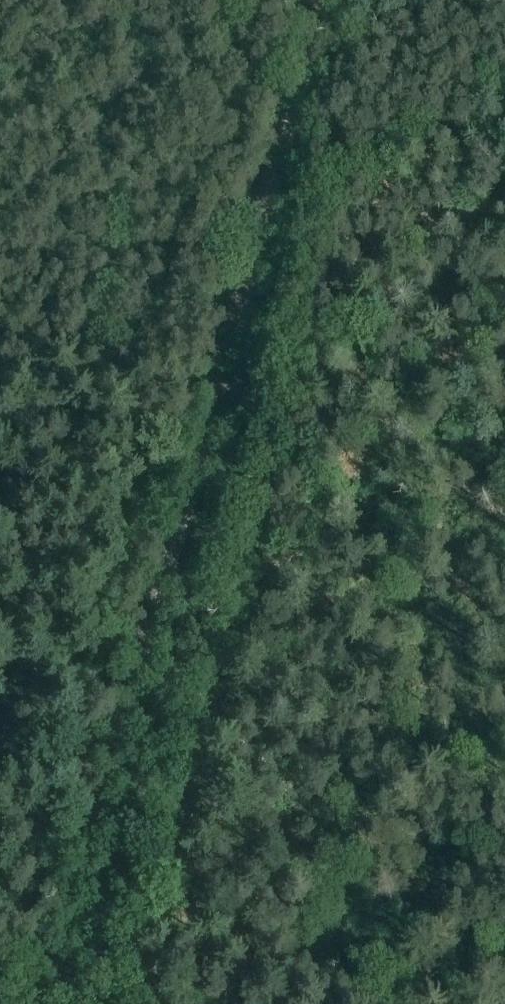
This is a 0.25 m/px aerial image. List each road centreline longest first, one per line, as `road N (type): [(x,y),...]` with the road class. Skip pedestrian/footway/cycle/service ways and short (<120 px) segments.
road 1 (track): [(323,0),(51,1003)]

